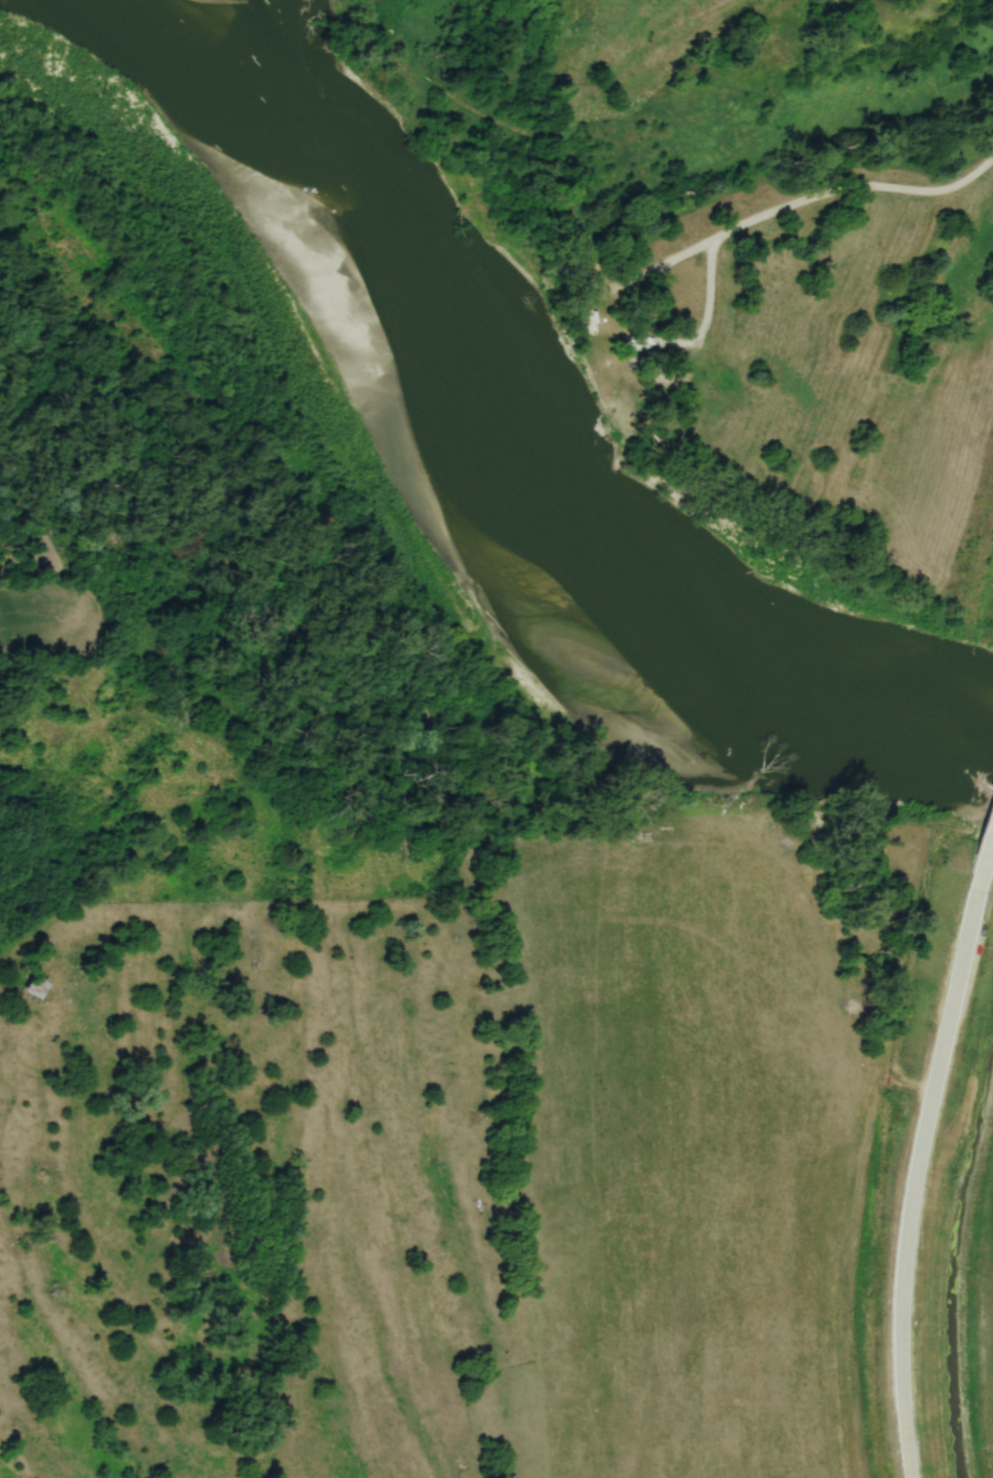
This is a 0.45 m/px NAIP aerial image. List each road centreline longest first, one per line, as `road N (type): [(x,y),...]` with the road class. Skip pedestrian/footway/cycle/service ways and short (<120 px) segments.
road 1 (tertiary): [(905,1477),(896,1369),(904,1234),(989,822)]

